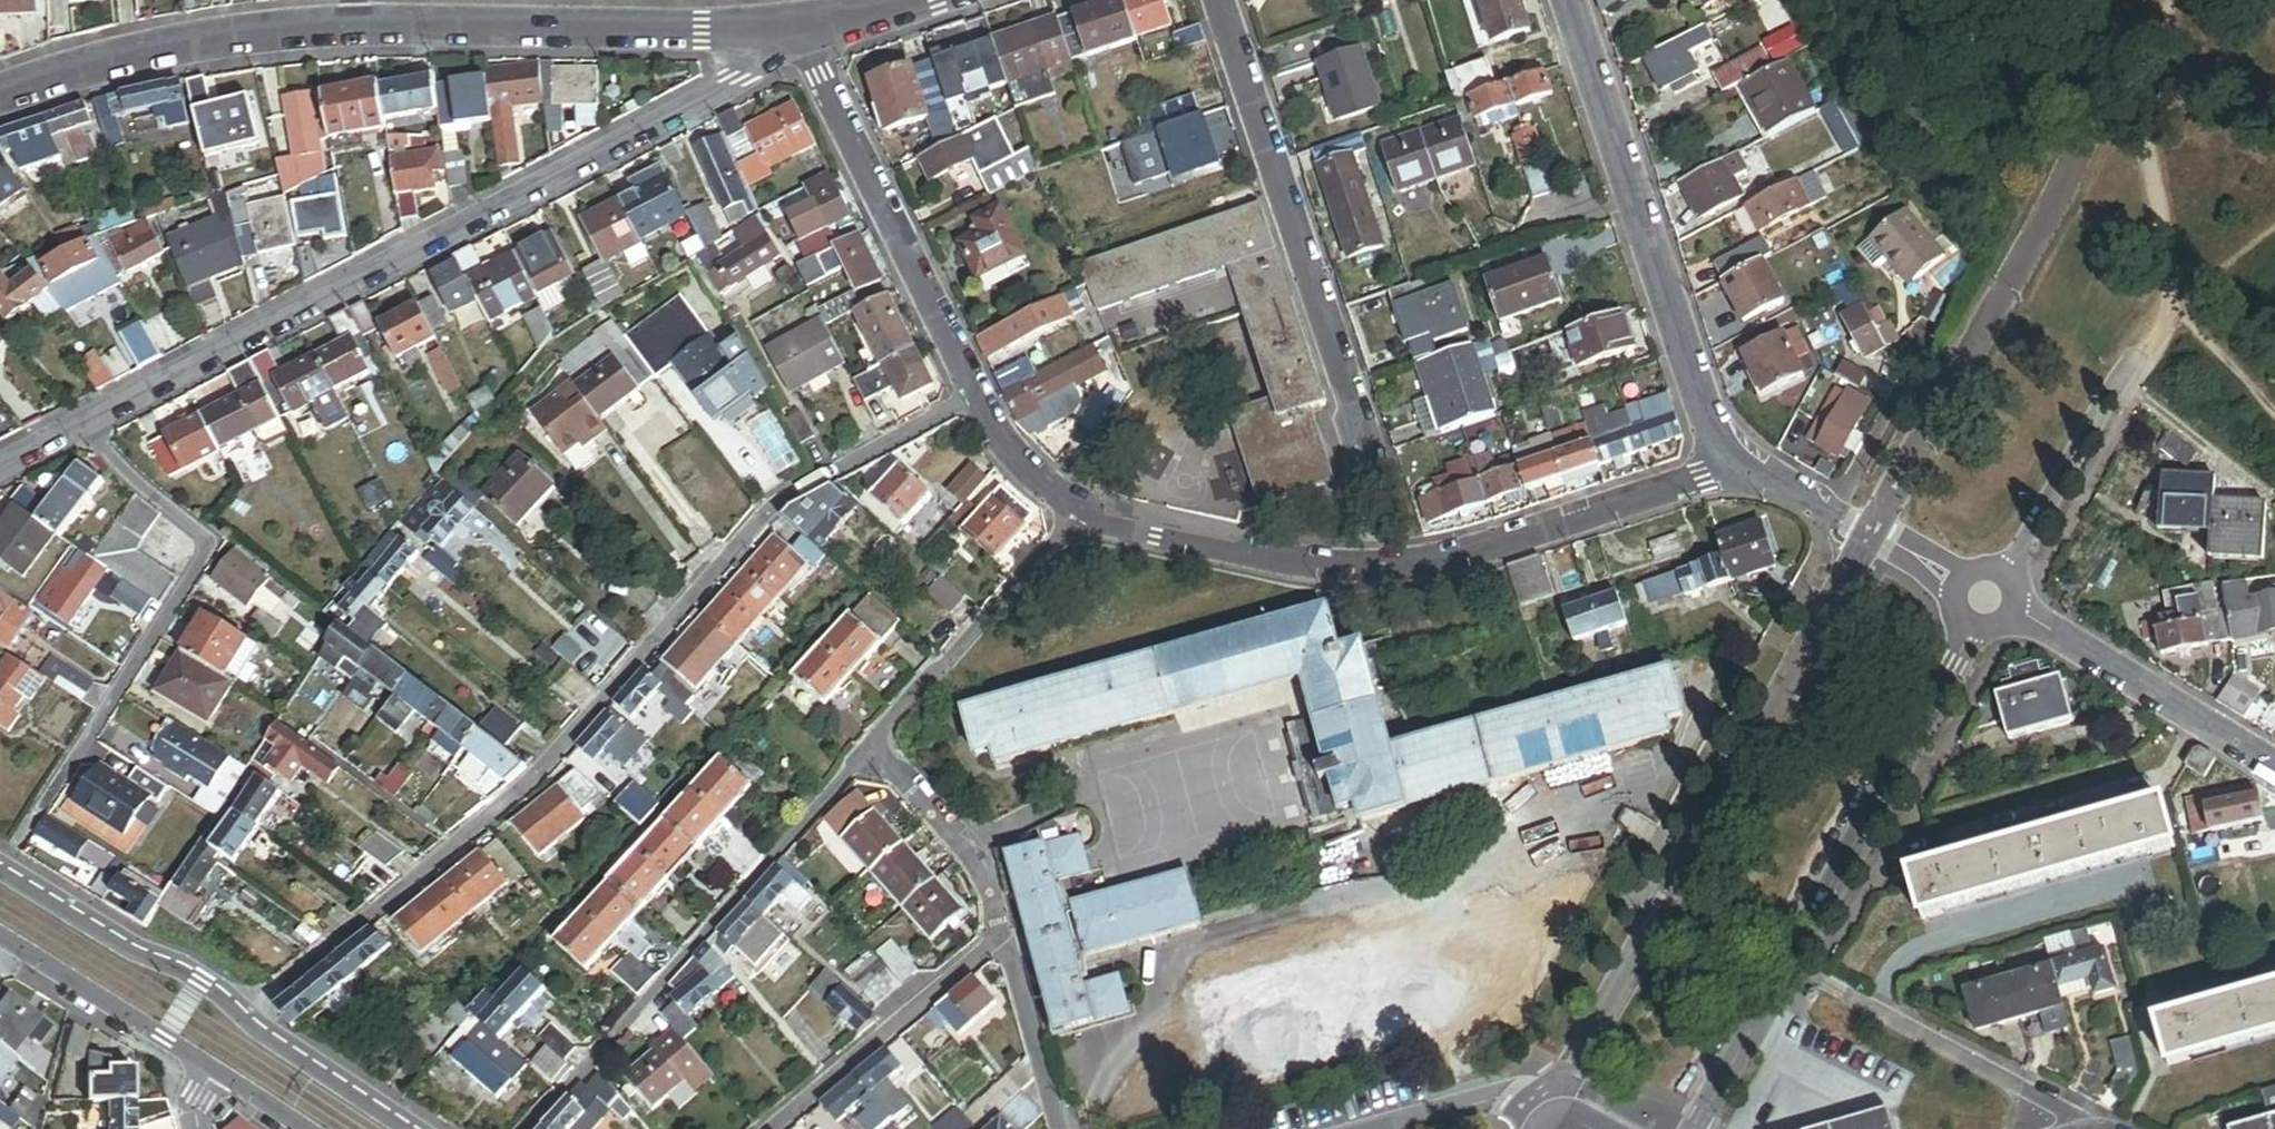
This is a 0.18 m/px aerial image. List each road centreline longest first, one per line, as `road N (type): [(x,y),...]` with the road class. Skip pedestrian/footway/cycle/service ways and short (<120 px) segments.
road 1 (residential): [(246,1024),(278,987),(536,776),(768,506),(978,399)]
road 2 (residential): [(0,466),(737,79),(802,36)]
road 3 (residential): [(0,100),(67,74),(211,40),(341,23),(695,27),(802,36)]
road 4 (residential): [(1734,466),(1431,564),(1382,570),(1304,567),(1084,514)]
road 5 (residential): [(1702,1128),(1992,597)]
road 6 (residential): [(874,740),(527,1128)]
road 7 (residential): [(1220,0),(1375,476)]
road 8 (residential): [(1734,466),(1710,416),(1571,0)]
road 9 (residential): [(978,399),(802,36)]
road 10 (residential): [(2274,766),(1992,597)]
road 11 (residential): [(1084,514),(874,740)]
road 12 (residential): [(773,1128),(1004,935)]
road 13 (secondary): [(246,1024),(177,968),(136,954),(0,872)]
road 14 (unclassified): [(1844,994),(2090,1128)]
road 15 (residential): [(874,740),(980,863),(1004,935)]
road 16 (secondary): [(13,944),(214,1070)]
road 17 (residential): [(1004,935),(1059,1128)]
road 18 (secondary): [(405,1128),(246,1024)]
road 19 (residential): [(1384,1128),(1509,1095),(1526,1093),(1556,1112)]
road 20 (residential): [(1084,514),(1023,466),(978,399)]
road 21 (residential): [(1734,466),(1875,532)]
road 22 (residential): [(1992,597),(1875,532)]

